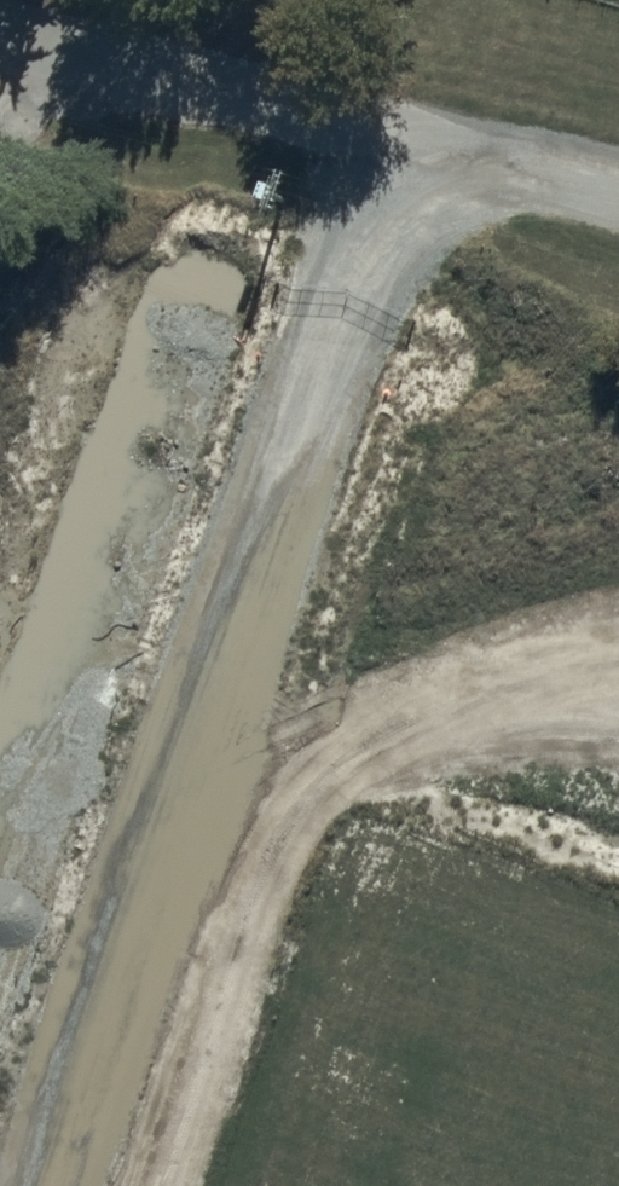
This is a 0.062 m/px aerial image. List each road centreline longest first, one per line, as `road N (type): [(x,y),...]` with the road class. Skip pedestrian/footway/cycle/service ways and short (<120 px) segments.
road 1 (tertiary): [(411,145),(55,1185)]
road 2 (tertiary): [(0,829),(243,99)]
road 3 (unclassified): [(243,99),(0,33)]
road 4 (unclassified): [(618,201),(411,145)]
road 5 (unclassified): [(411,145),(243,99)]

